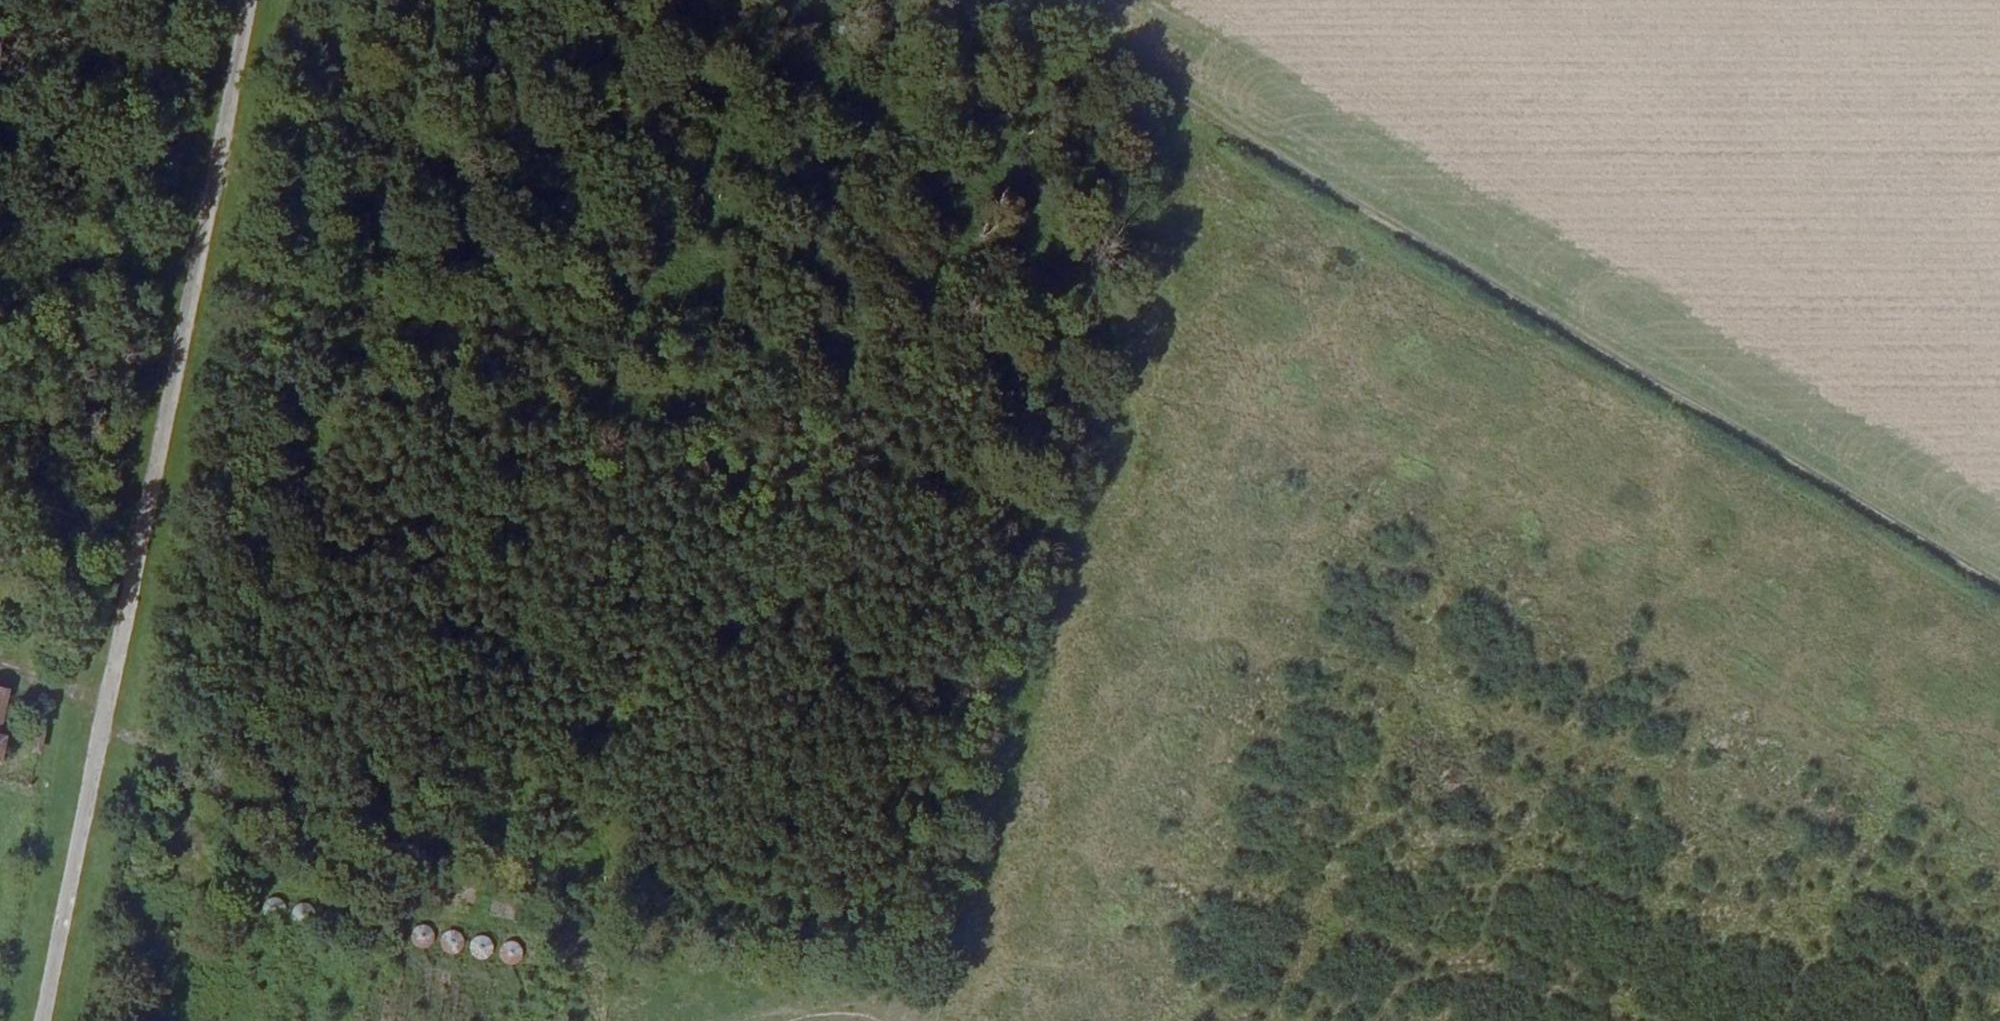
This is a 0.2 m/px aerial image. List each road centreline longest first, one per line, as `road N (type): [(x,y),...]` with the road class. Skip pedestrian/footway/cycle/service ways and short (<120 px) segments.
road 1 (track): [(970,0),(1152,88),(1999,594)]
road 2 (unclassified): [(242,0),(99,706)]
road 3 (track): [(547,941),(228,882),(187,850),(173,783),(155,754),(131,741),(91,748)]
road 4 (unclassified): [(99,706),(34,1020)]
road 5 (track): [(0,488),(68,510),(126,570)]

